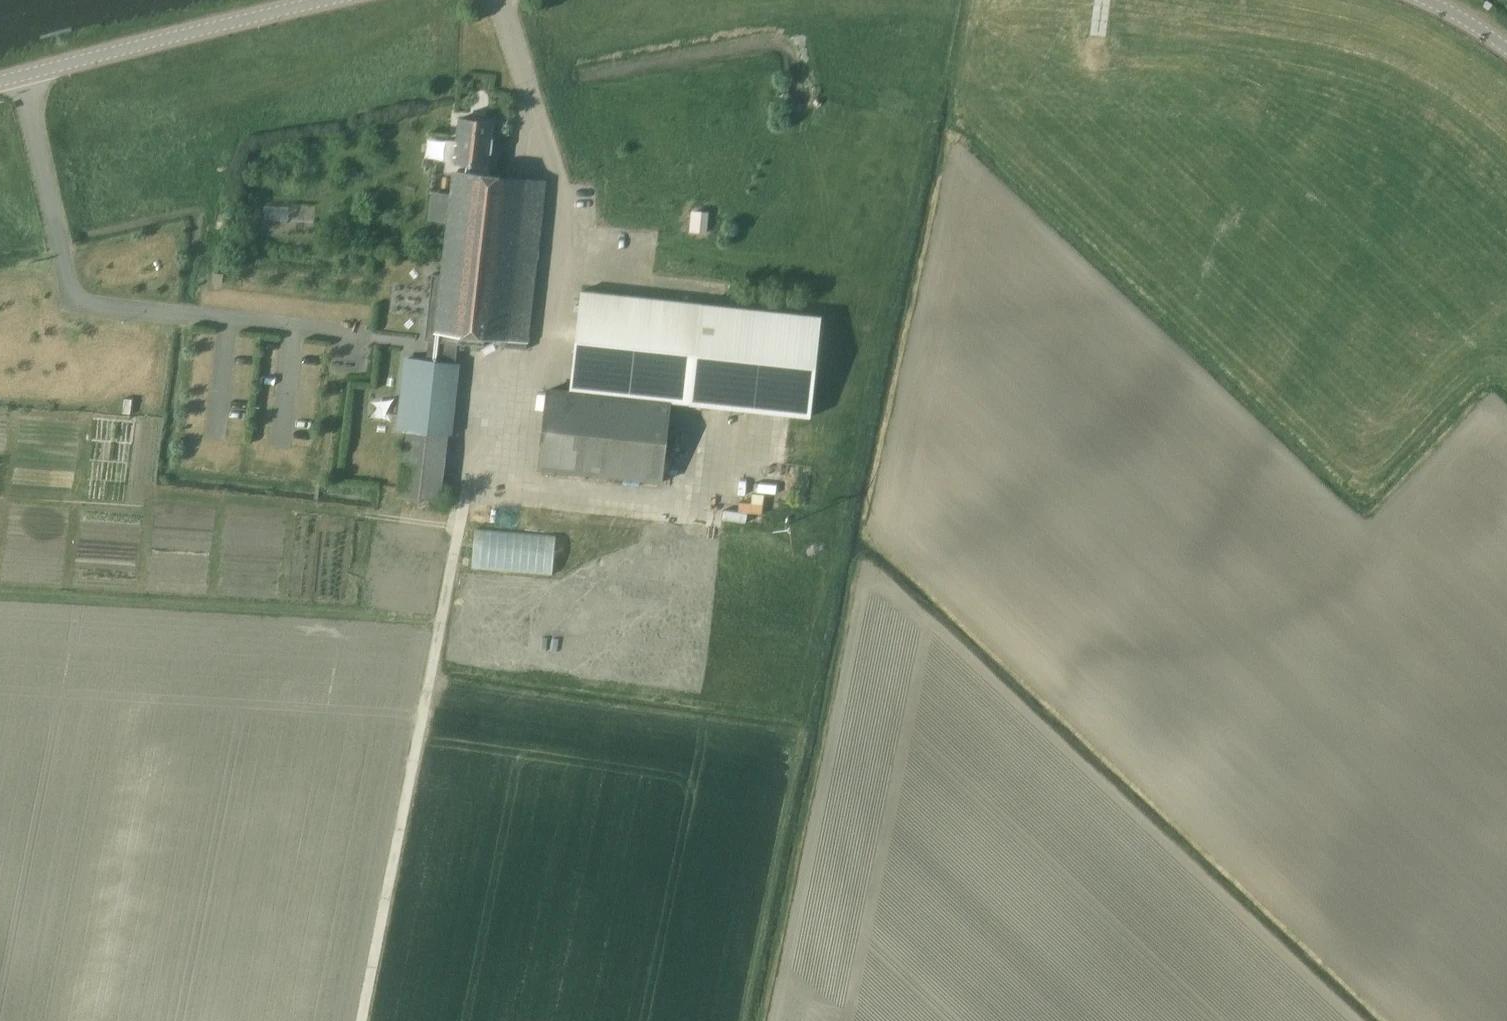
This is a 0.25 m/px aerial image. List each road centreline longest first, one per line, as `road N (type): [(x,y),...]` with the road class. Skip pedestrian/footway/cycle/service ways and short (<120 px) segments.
road 1 (track): [(364,1020),(469,501)]
road 2 (tertiary): [(0,81),(327,0)]

